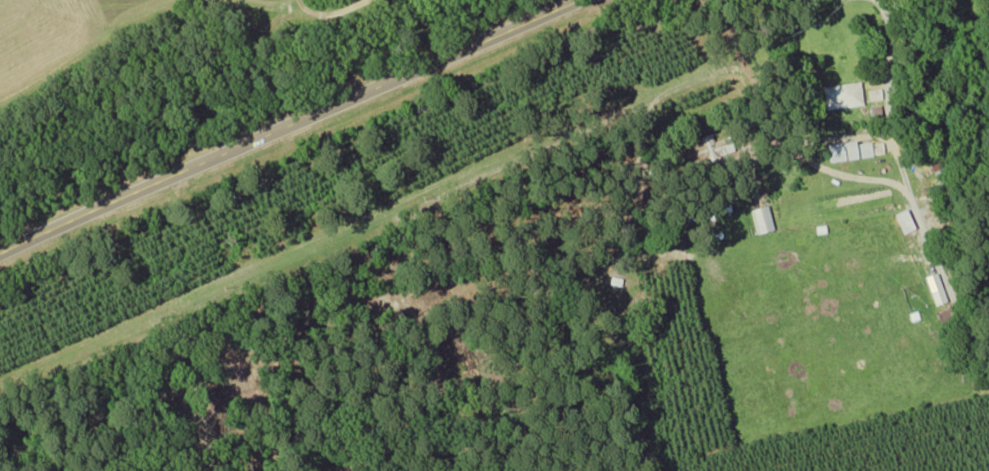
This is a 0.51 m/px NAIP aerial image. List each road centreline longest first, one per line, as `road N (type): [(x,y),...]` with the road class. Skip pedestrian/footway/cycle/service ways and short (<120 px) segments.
road 1 (primary): [(0,252),(574,0)]

